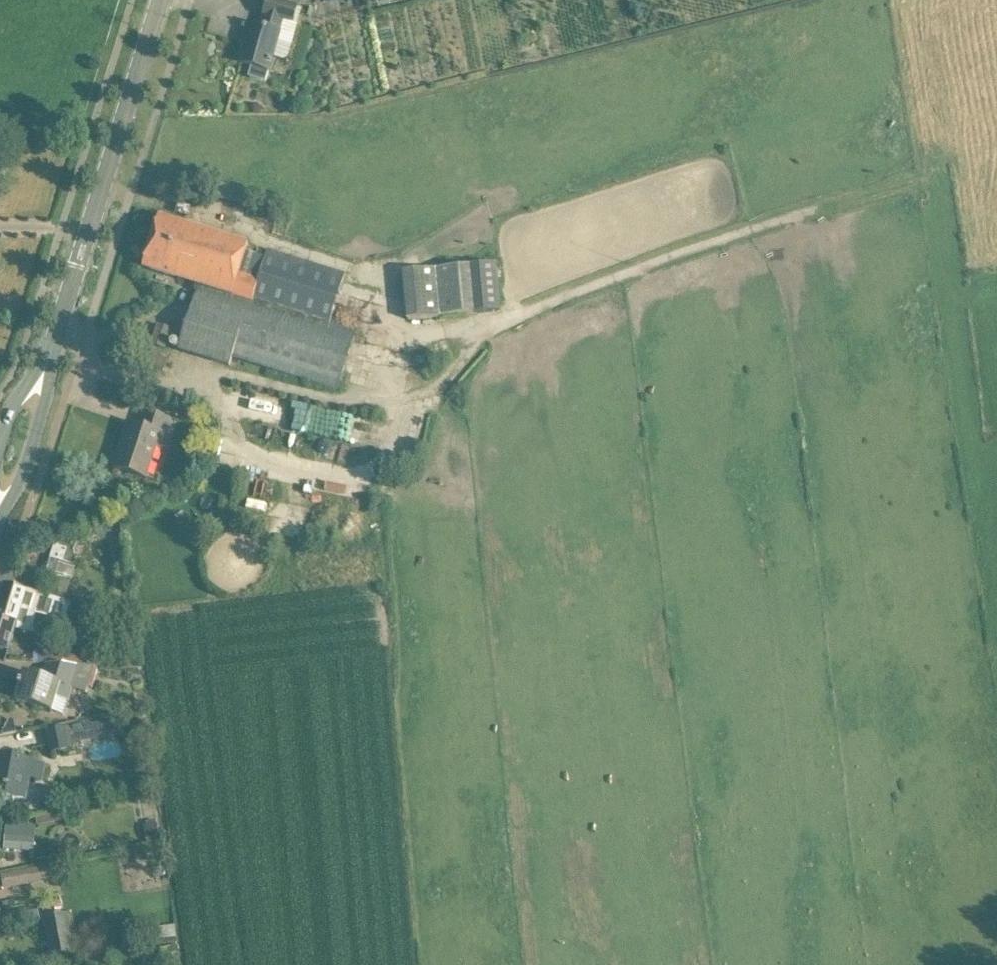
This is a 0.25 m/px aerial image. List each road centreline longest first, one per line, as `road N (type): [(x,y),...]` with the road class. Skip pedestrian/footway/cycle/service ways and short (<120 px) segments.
road 1 (tertiary): [(47,365),(164,0)]
road 2 (tertiary): [(0,515),(27,468),(47,365)]

